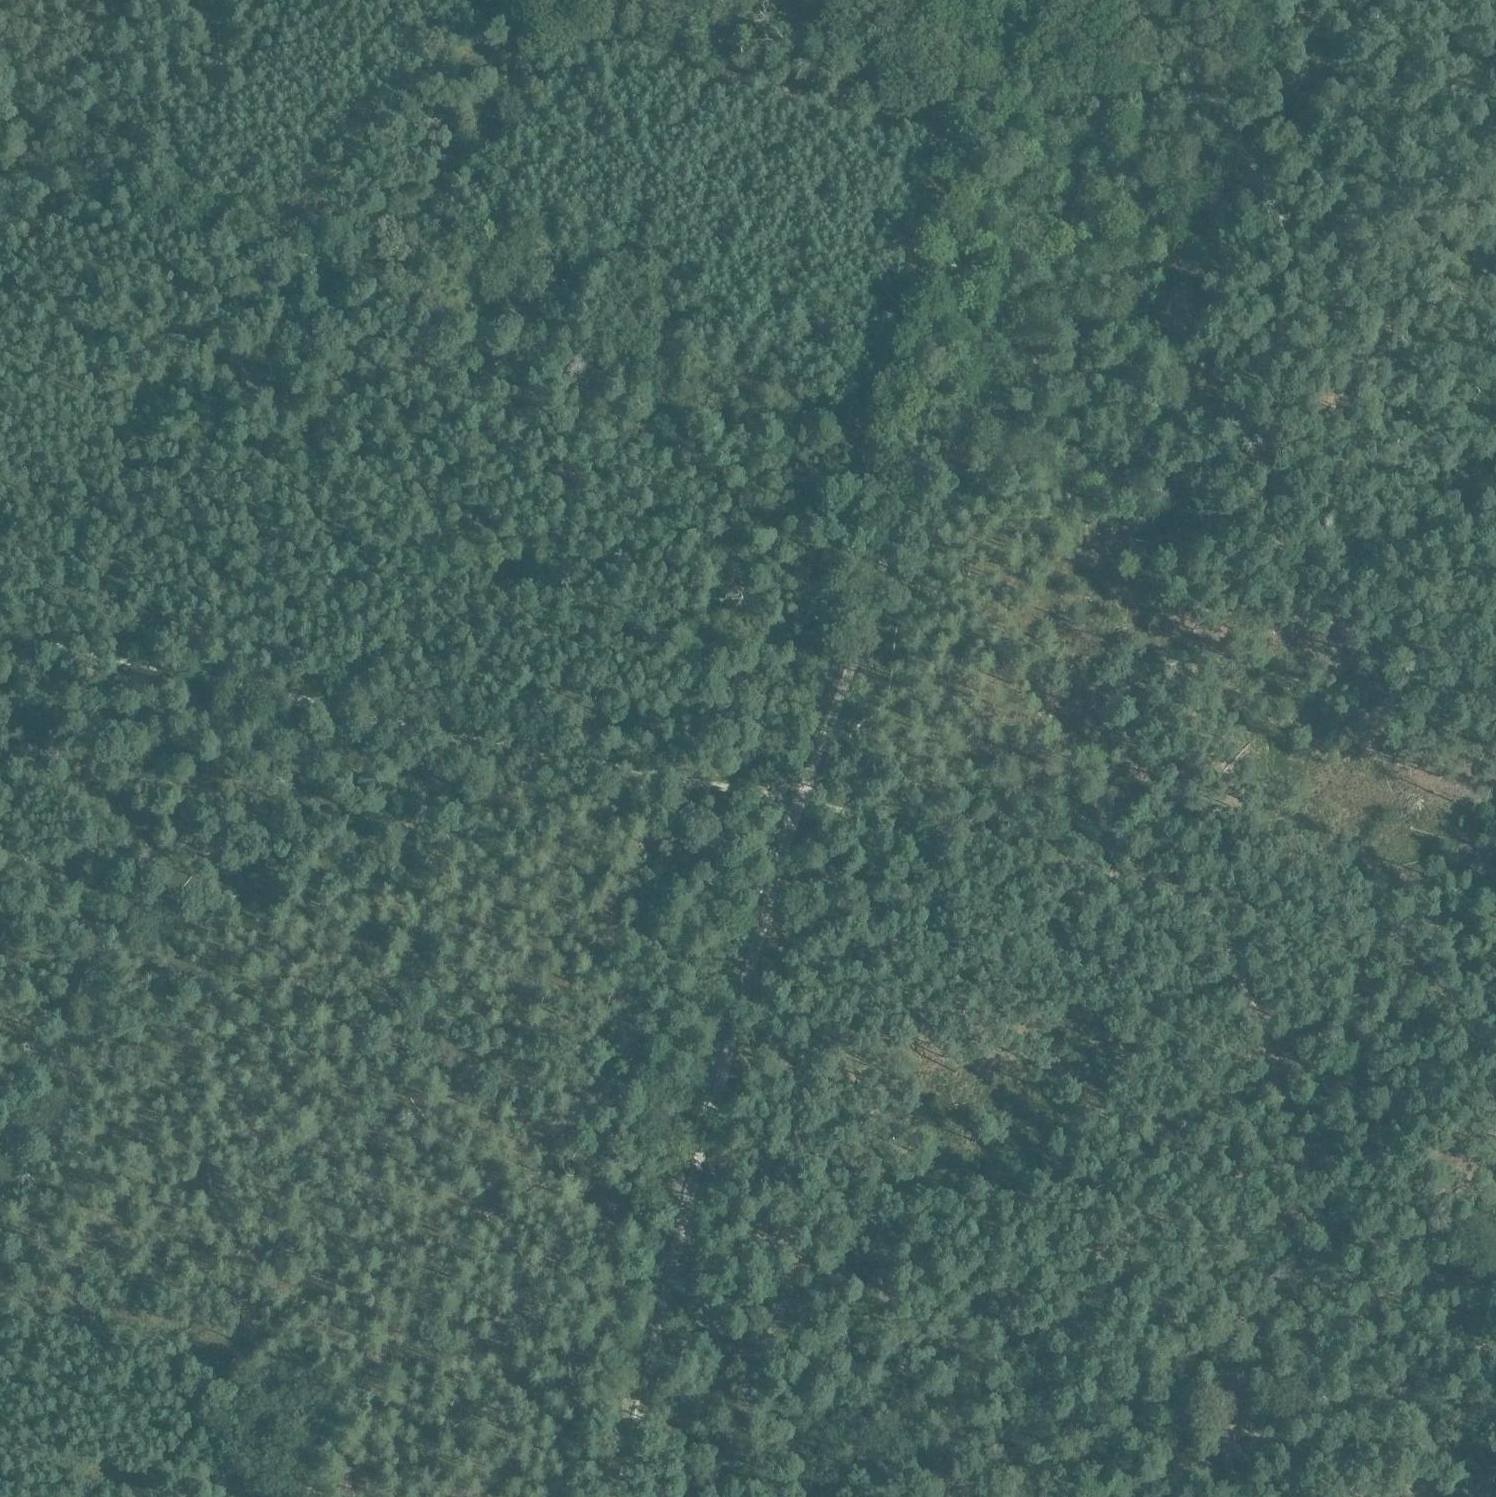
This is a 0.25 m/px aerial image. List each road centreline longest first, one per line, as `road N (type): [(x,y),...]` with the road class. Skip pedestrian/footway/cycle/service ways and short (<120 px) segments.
road 1 (track): [(1479,1496),(1394,1372),(1339,1268),(1226,939),(1194,904),(1149,882),(974,838),(0,630)]
road 2 (track): [(803,791),(878,586),(1016,0)]
road 3 (track): [(803,791),(768,892),(617,1496)]

